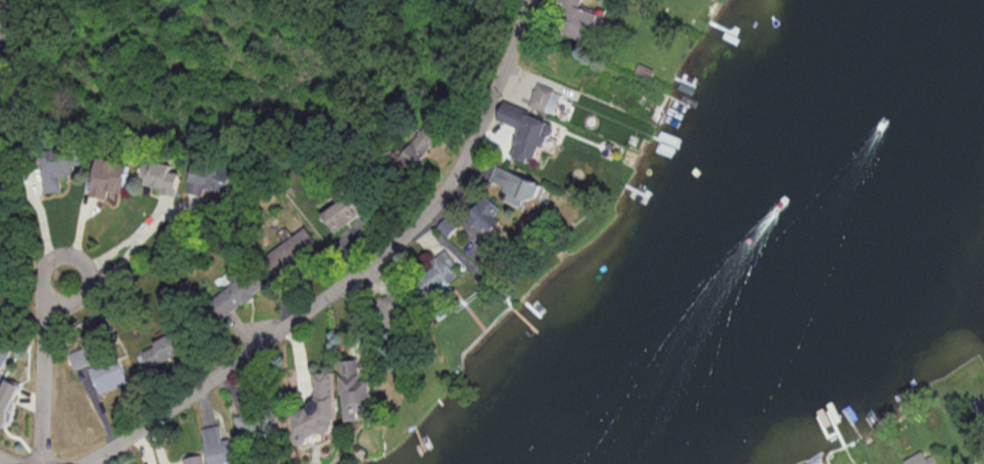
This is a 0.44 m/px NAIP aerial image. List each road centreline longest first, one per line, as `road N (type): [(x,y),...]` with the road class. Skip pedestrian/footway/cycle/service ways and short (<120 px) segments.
road 1 (residential): [(527,0),(475,142),(444,196),(388,251),(85,463)]
road 2 (residential): [(64,278),(45,335),(41,463)]

